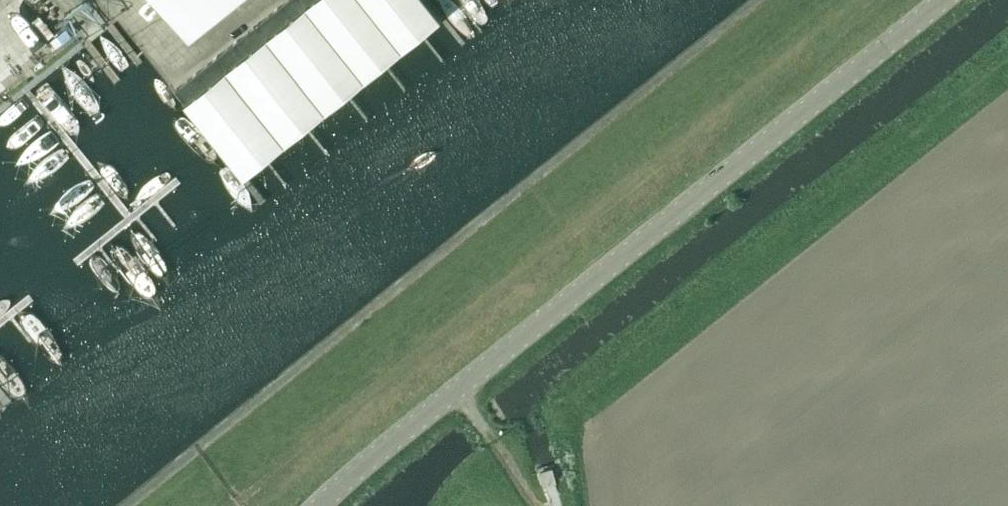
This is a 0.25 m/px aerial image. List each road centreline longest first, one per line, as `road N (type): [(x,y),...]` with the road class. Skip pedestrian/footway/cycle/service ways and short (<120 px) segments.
road 1 (tertiary): [(317,505),(940,0)]

